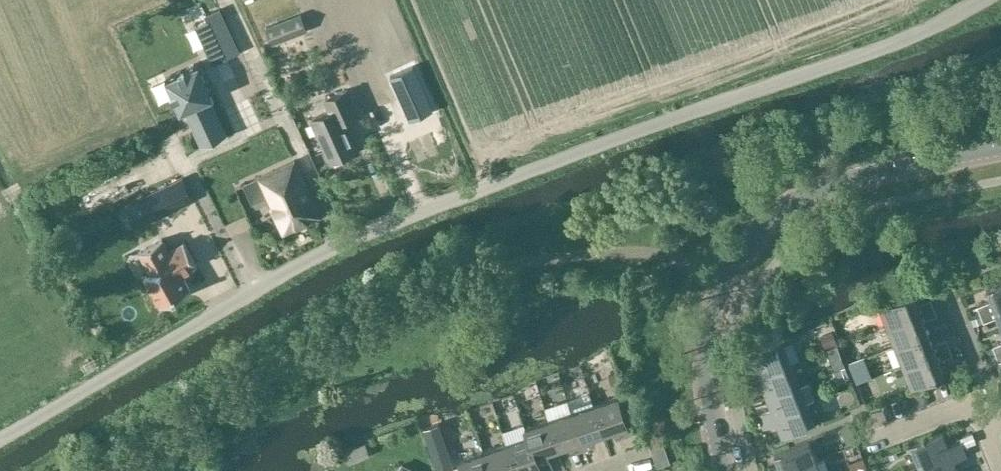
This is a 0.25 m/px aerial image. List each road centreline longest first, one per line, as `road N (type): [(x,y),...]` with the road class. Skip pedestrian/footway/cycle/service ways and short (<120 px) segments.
road 1 (unclassified): [(980,0),(897,42),(411,217),(316,262),(0,440)]
road 2 (tertiary): [(726,470),(707,341),(730,273),(761,230),(804,196),(844,179),(1000,147)]
road 3 (residential): [(984,427),(949,415),(865,450)]

